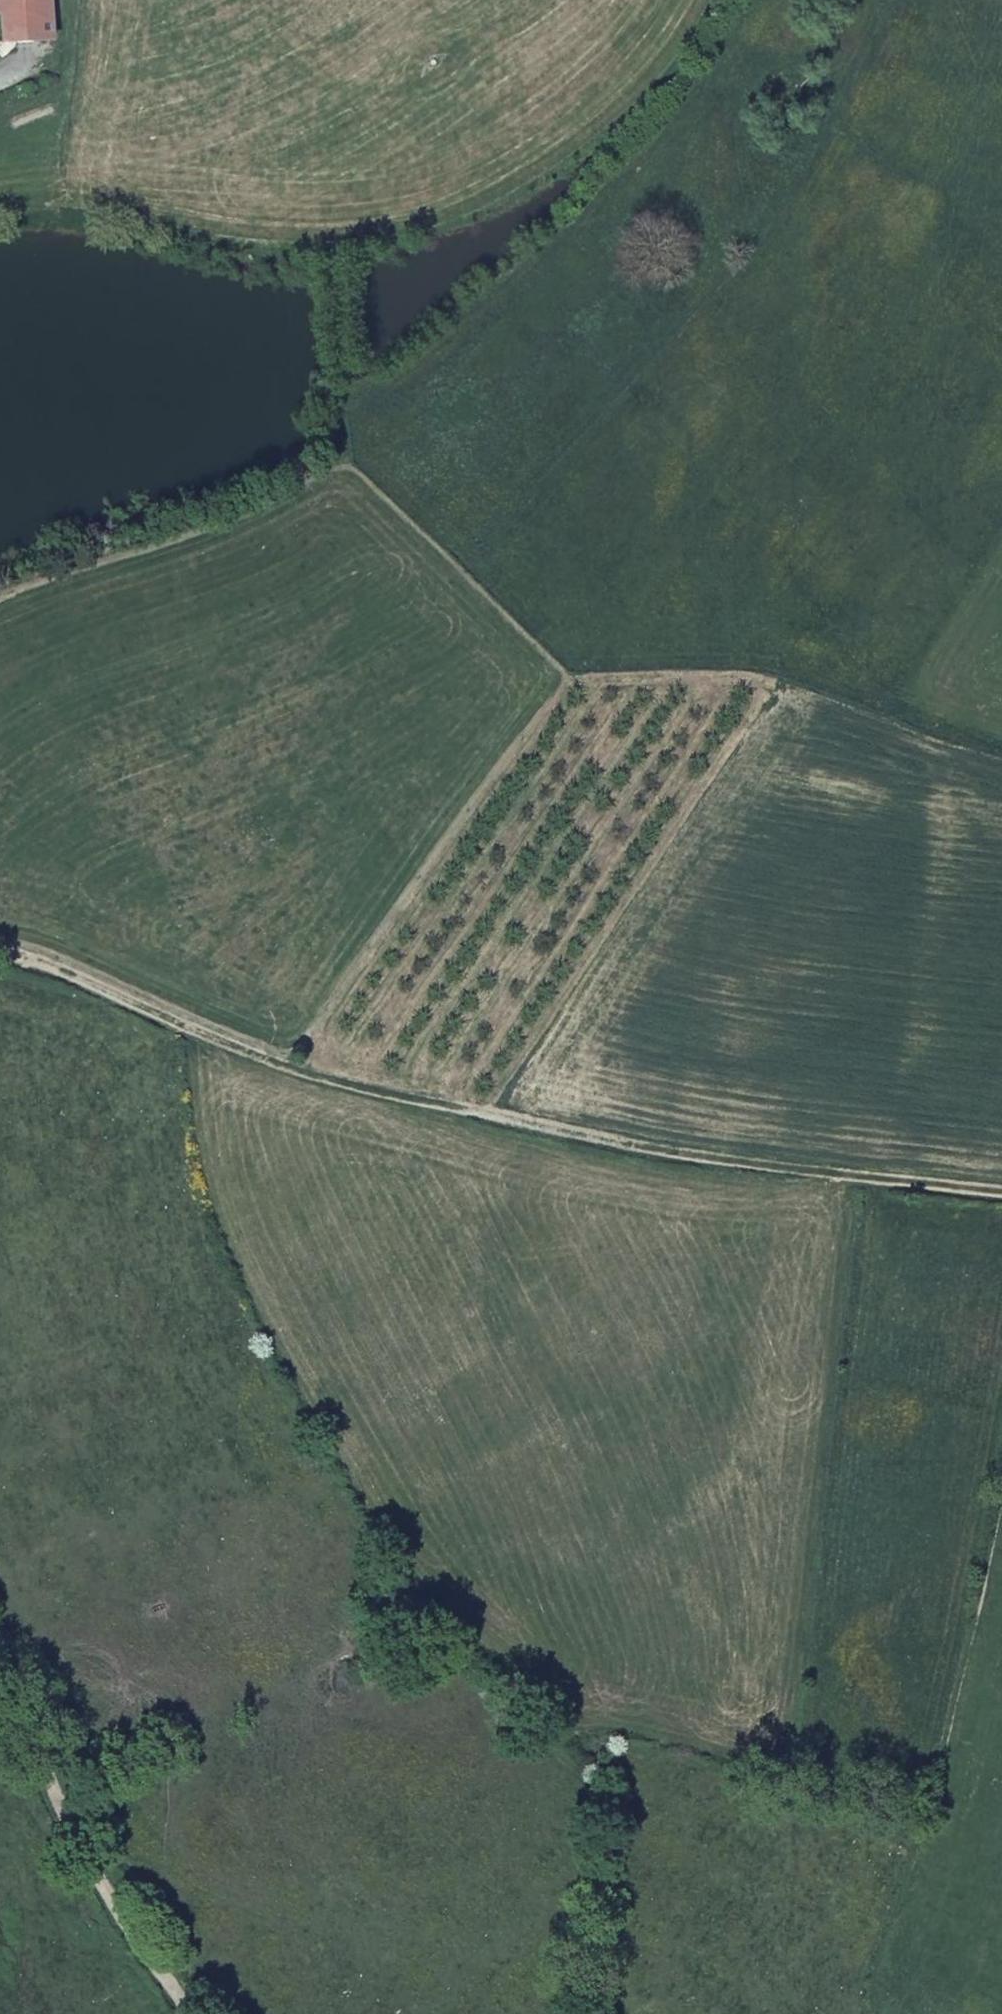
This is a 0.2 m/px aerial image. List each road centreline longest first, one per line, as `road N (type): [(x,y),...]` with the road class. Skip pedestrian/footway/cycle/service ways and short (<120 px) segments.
road 1 (track): [(1001,1193),(657,1151),(340,1082),(0,953)]

